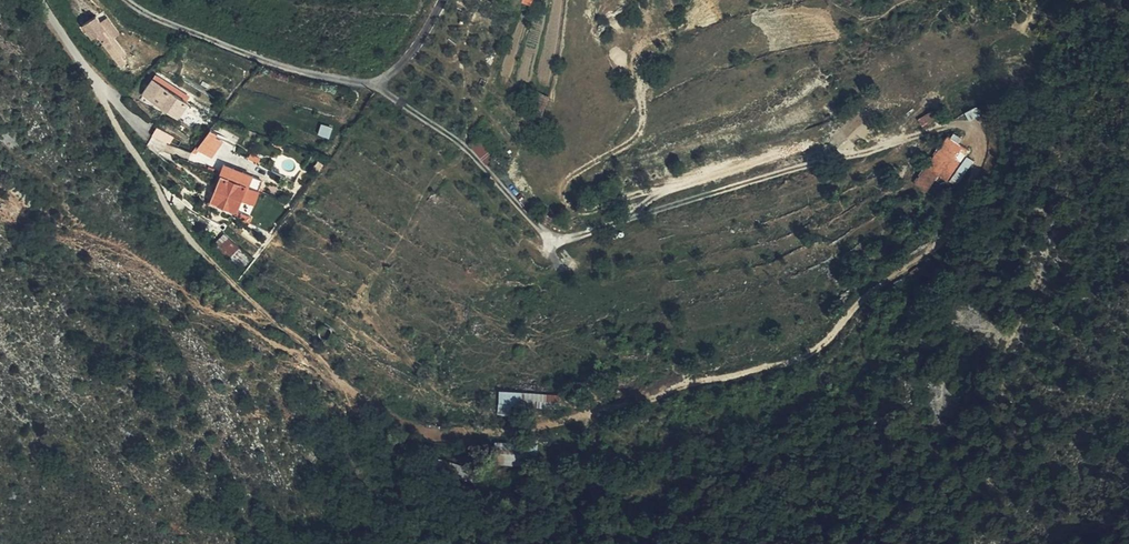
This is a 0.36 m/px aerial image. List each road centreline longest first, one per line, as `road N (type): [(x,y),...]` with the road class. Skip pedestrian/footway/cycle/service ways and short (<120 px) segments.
road 1 (track): [(352,393),(429,434),(471,438),(800,359),(866,294),(952,229),(975,174),(983,141),(977,126),(792,171),(560,246),(448,134),(377,85),(248,56),(124,0)]
road 2 (track): [(106,103),(186,232),(352,393)]

